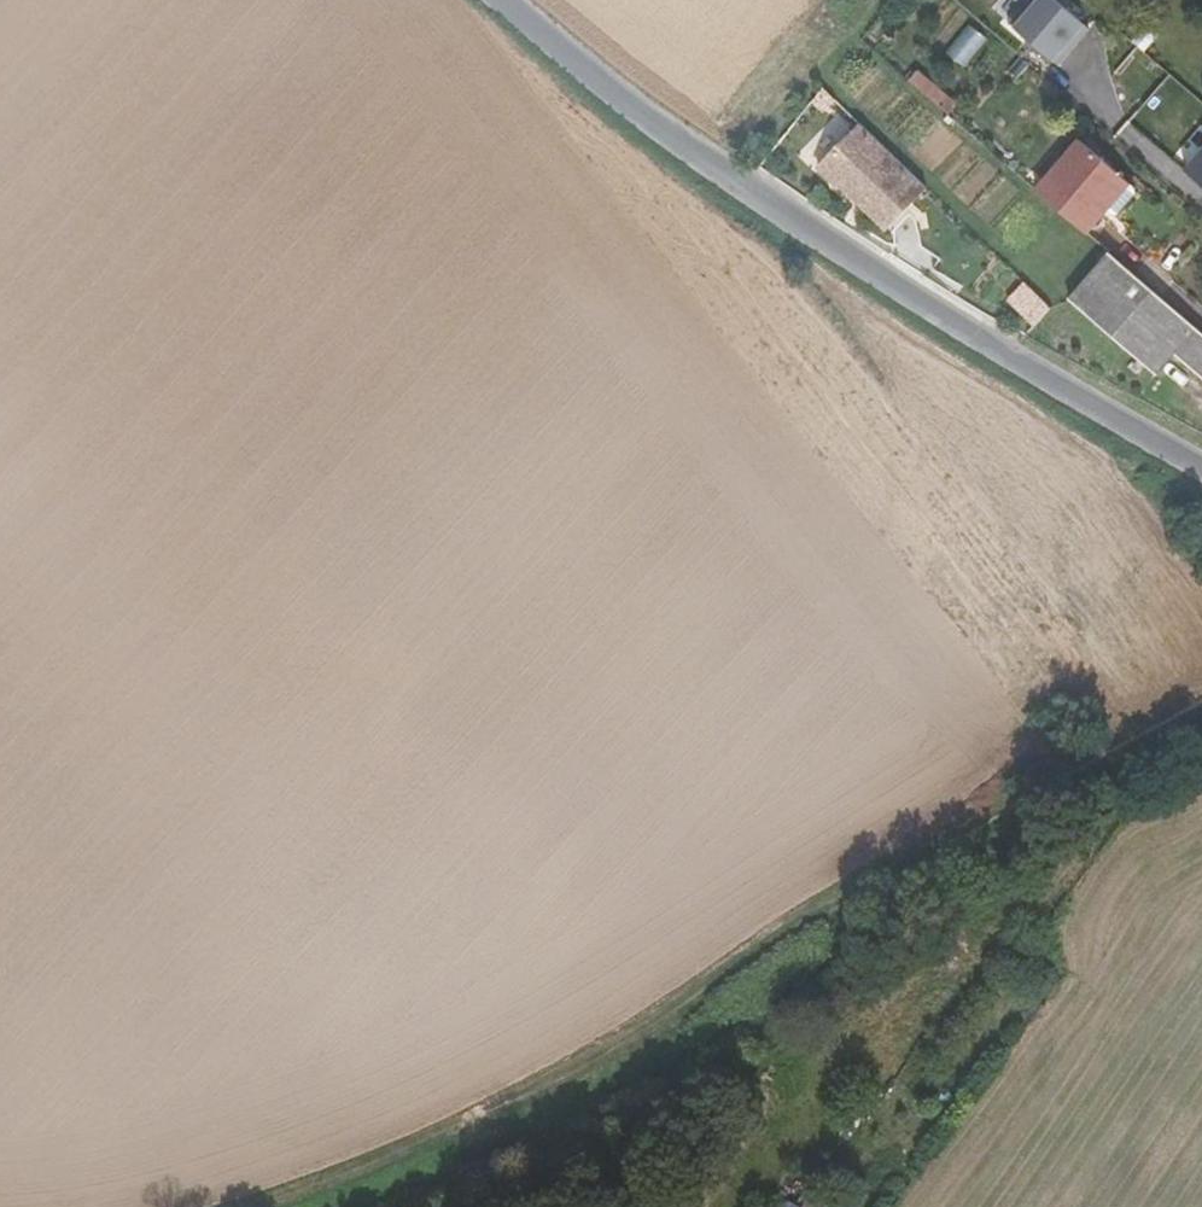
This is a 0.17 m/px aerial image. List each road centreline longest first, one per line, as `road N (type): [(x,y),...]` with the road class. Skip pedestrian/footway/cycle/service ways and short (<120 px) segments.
road 1 (track): [(1201,699),(777,929),(665,1011),(259,1206)]
road 2 (tertiary): [(1201,470),(1010,360),(684,148),(504,0)]

